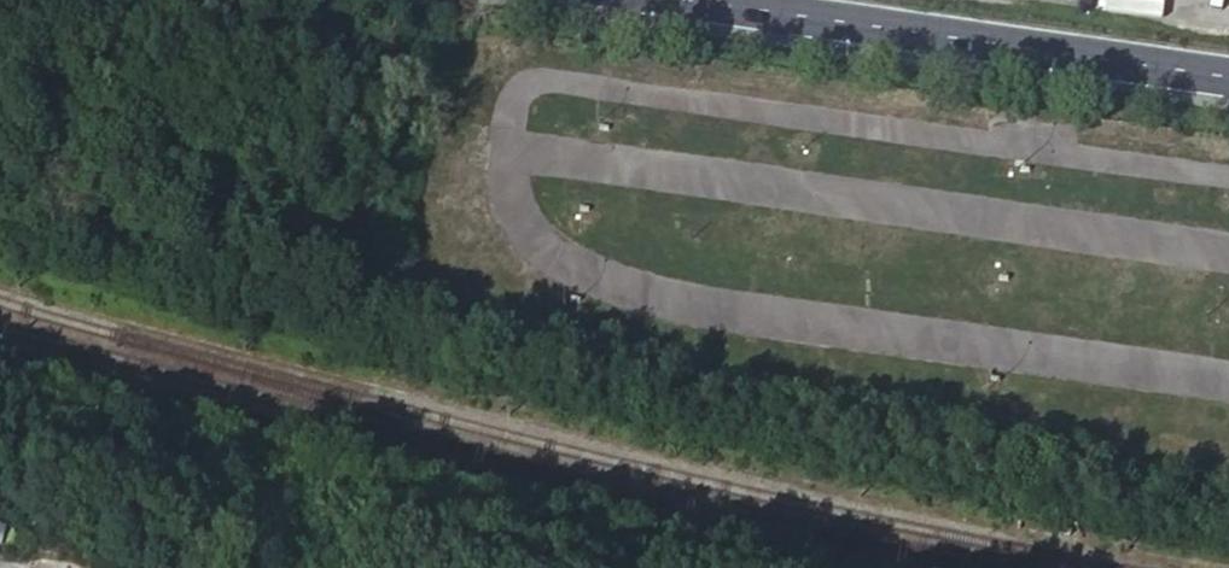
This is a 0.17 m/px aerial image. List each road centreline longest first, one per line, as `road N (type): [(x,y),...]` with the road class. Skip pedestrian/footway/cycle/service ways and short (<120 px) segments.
road 1 (primary): [(711,0),(1228,79)]

